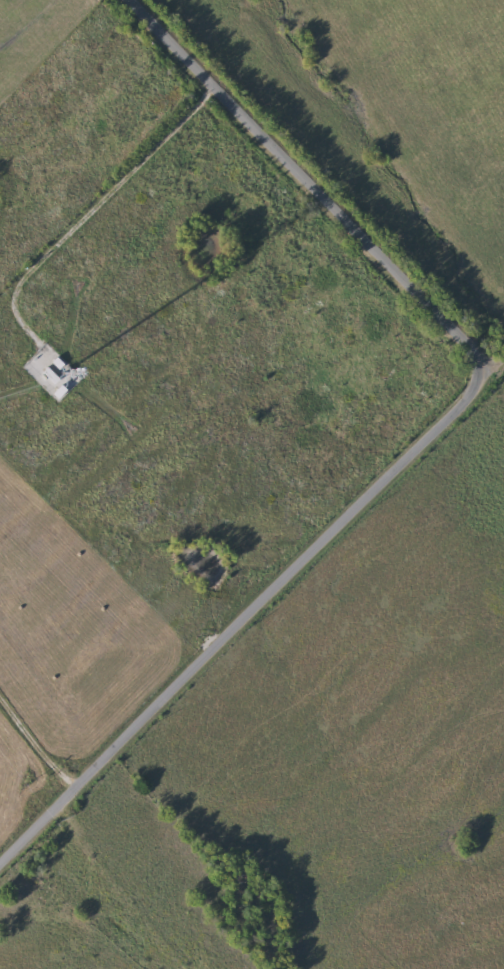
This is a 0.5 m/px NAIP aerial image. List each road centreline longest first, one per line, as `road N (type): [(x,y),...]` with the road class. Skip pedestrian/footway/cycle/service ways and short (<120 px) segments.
road 1 (residential): [(503,356),(0,858)]
road 2 (residential): [(136,0),(456,326),(488,372)]
road 3 (residential): [(56,801),(183,968)]

